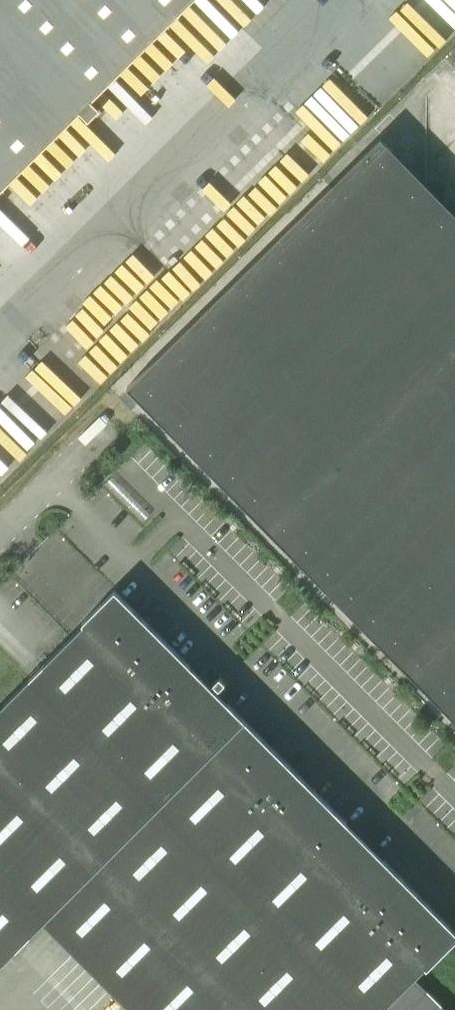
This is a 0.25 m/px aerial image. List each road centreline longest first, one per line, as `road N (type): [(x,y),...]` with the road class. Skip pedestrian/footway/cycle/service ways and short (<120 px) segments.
road 1 (unclassified): [(110,424),(0,533)]

